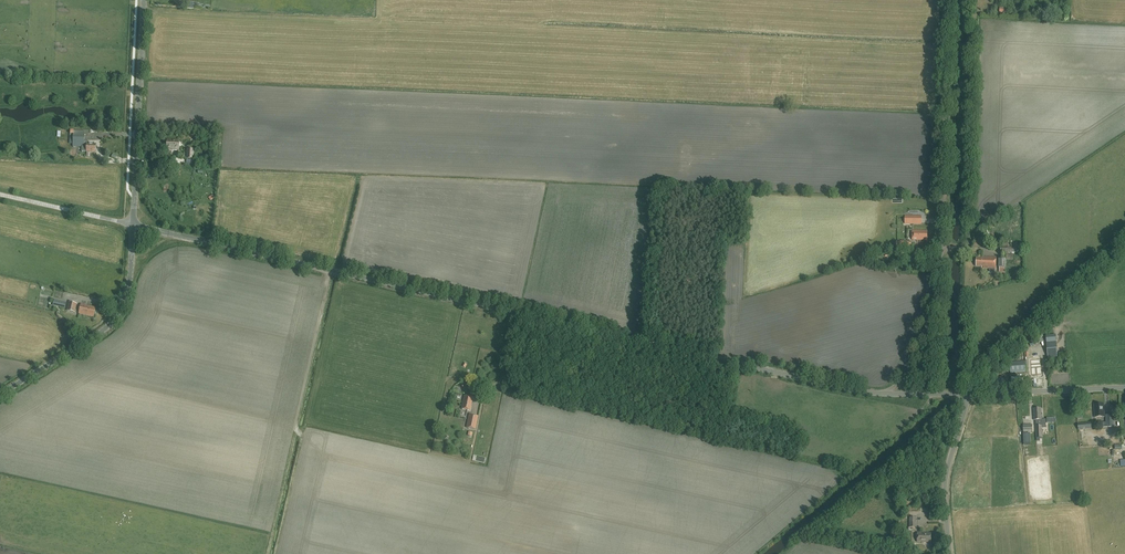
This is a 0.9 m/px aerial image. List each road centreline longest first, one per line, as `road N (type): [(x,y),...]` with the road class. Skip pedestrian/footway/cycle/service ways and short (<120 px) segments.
road 1 (tertiary): [(887,394),(133,225)]
road 2 (unclassified): [(915,361),(940,279),(948,0)]
road 3 (tertiary): [(0,394),(113,321),(130,277),(133,225)]
road 4 (tertiary): [(133,225),(144,0)]
road 5 (track): [(1124,246),(968,394)]
road 6 (track): [(329,270),(296,426),(302,436)]
road 7 (unclassified): [(952,553),(946,468),(968,394)]
road 8 (tertiary): [(968,394),(1124,387)]
road 9 (unclassified): [(133,225),(0,194)]

